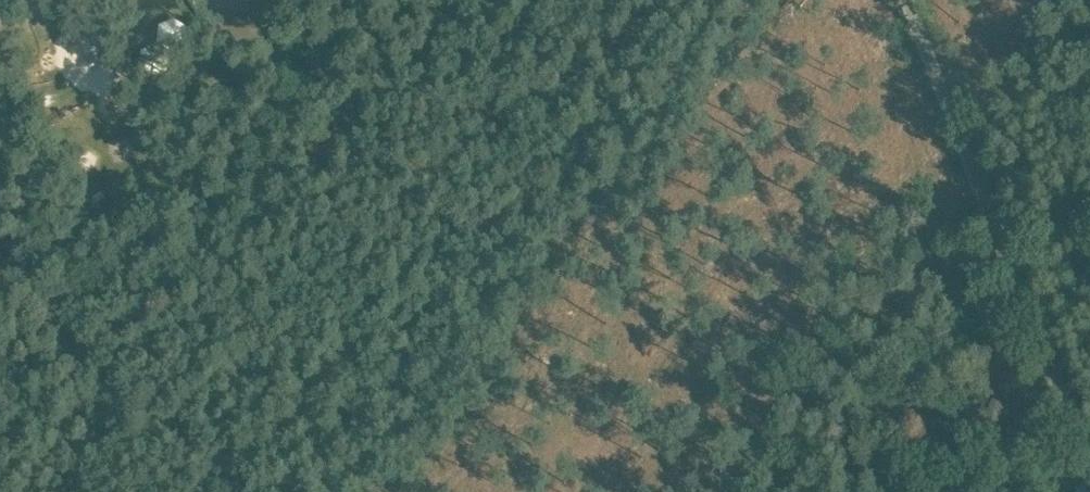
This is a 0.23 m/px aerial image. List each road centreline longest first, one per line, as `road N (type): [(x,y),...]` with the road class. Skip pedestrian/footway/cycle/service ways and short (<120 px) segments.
road 1 (unclassified): [(1089,478),(910,0)]

